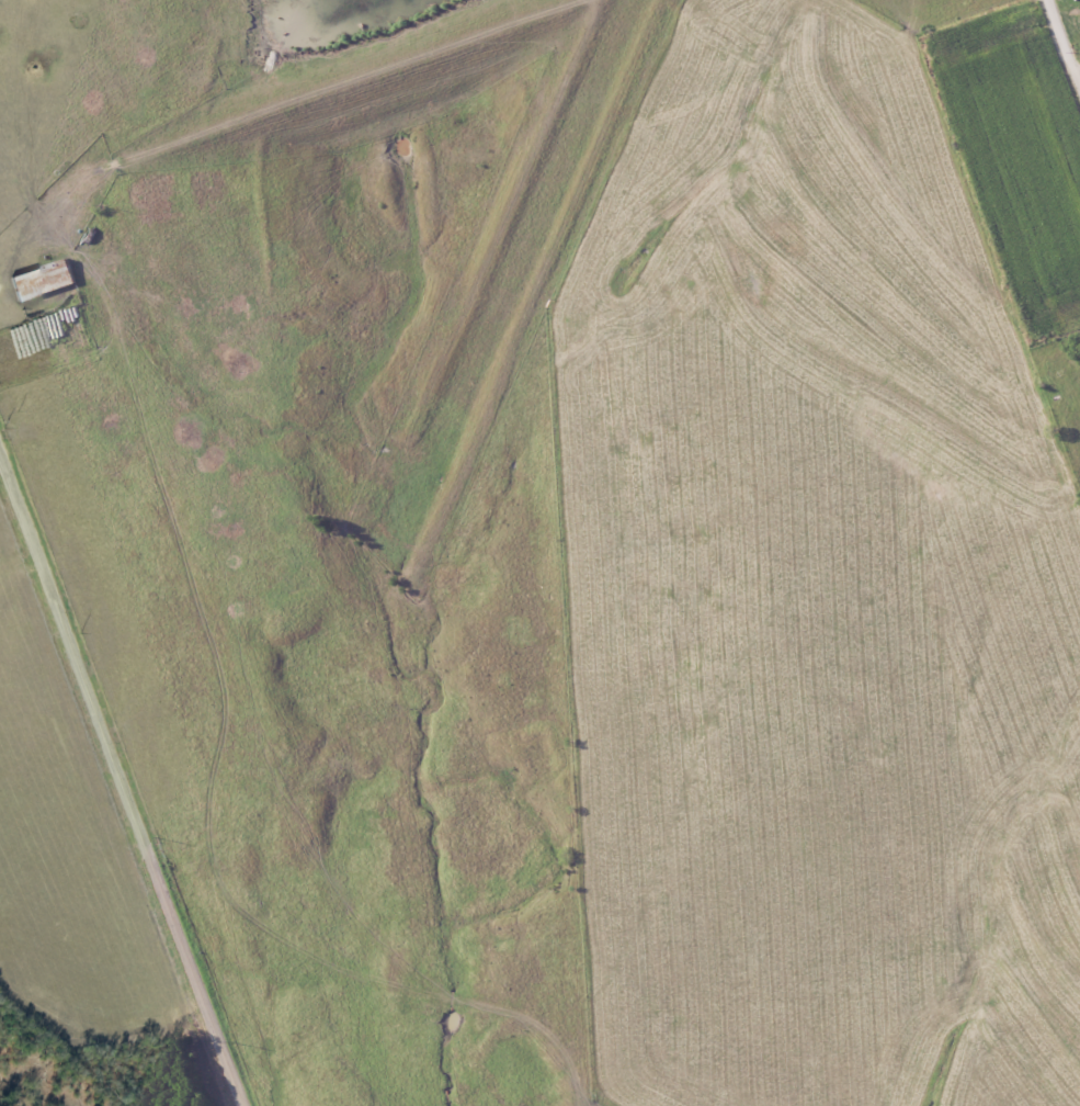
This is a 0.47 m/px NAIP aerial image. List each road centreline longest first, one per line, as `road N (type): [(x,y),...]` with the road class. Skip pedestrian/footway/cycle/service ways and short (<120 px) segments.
road 1 (residential): [(244,1105),(0,451)]

